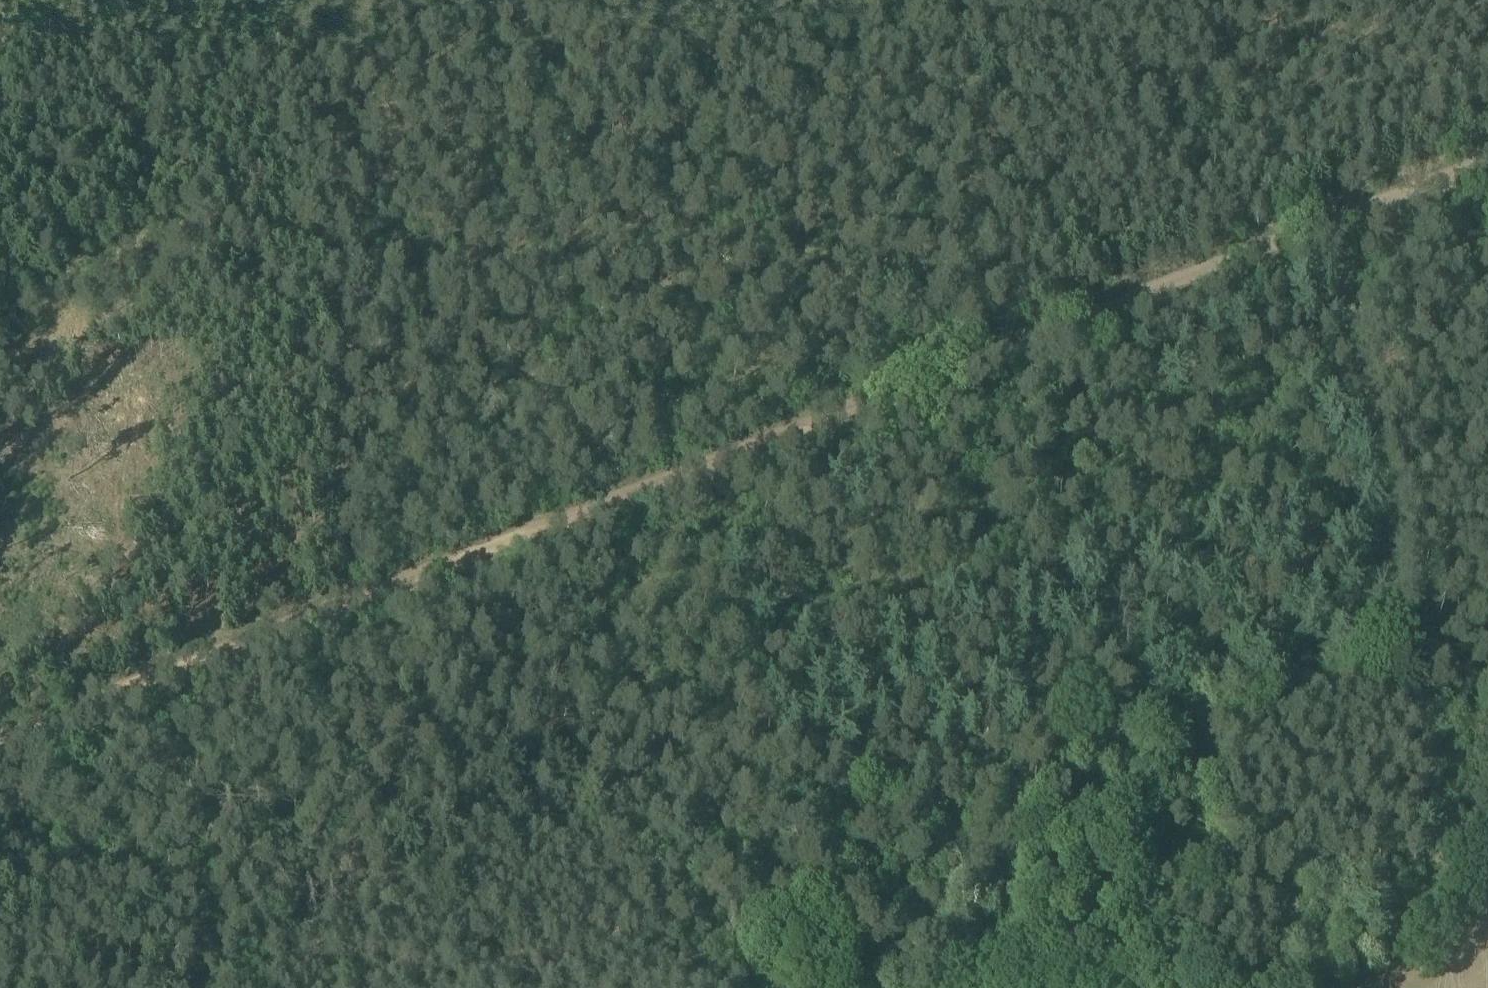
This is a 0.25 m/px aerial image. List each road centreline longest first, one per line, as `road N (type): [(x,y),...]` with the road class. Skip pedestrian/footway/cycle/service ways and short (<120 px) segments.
road 1 (track): [(584,506),(1487,157)]
road 2 (track): [(0,735),(584,506)]

